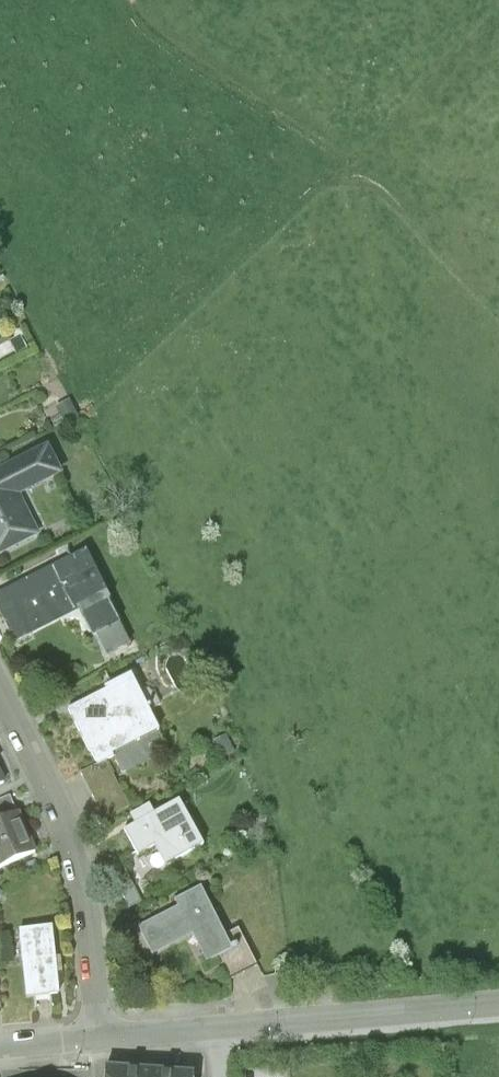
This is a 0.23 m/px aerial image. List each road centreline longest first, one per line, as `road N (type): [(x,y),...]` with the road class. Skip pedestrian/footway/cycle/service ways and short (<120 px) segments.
road 1 (residential): [(99,1038),(85,862),(0,690)]
road 2 (unclassified): [(498,1005),(252,1028)]
road 3 (residential): [(252,1028),(99,1038)]

